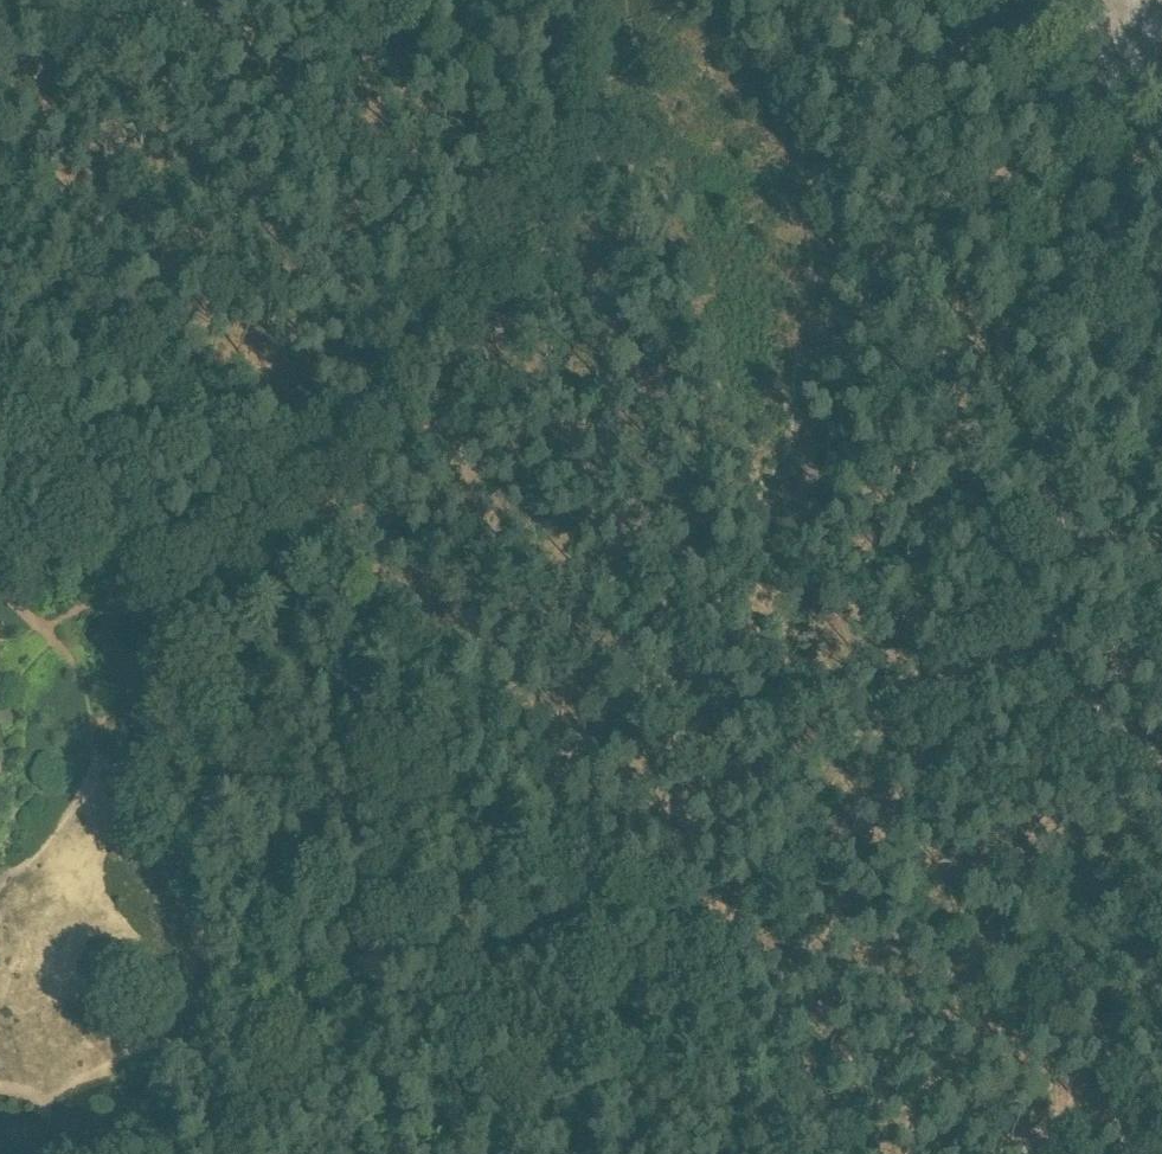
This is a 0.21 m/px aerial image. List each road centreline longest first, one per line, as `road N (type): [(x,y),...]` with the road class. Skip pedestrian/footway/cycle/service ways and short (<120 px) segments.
road 1 (track): [(0,186),(861,1153)]

